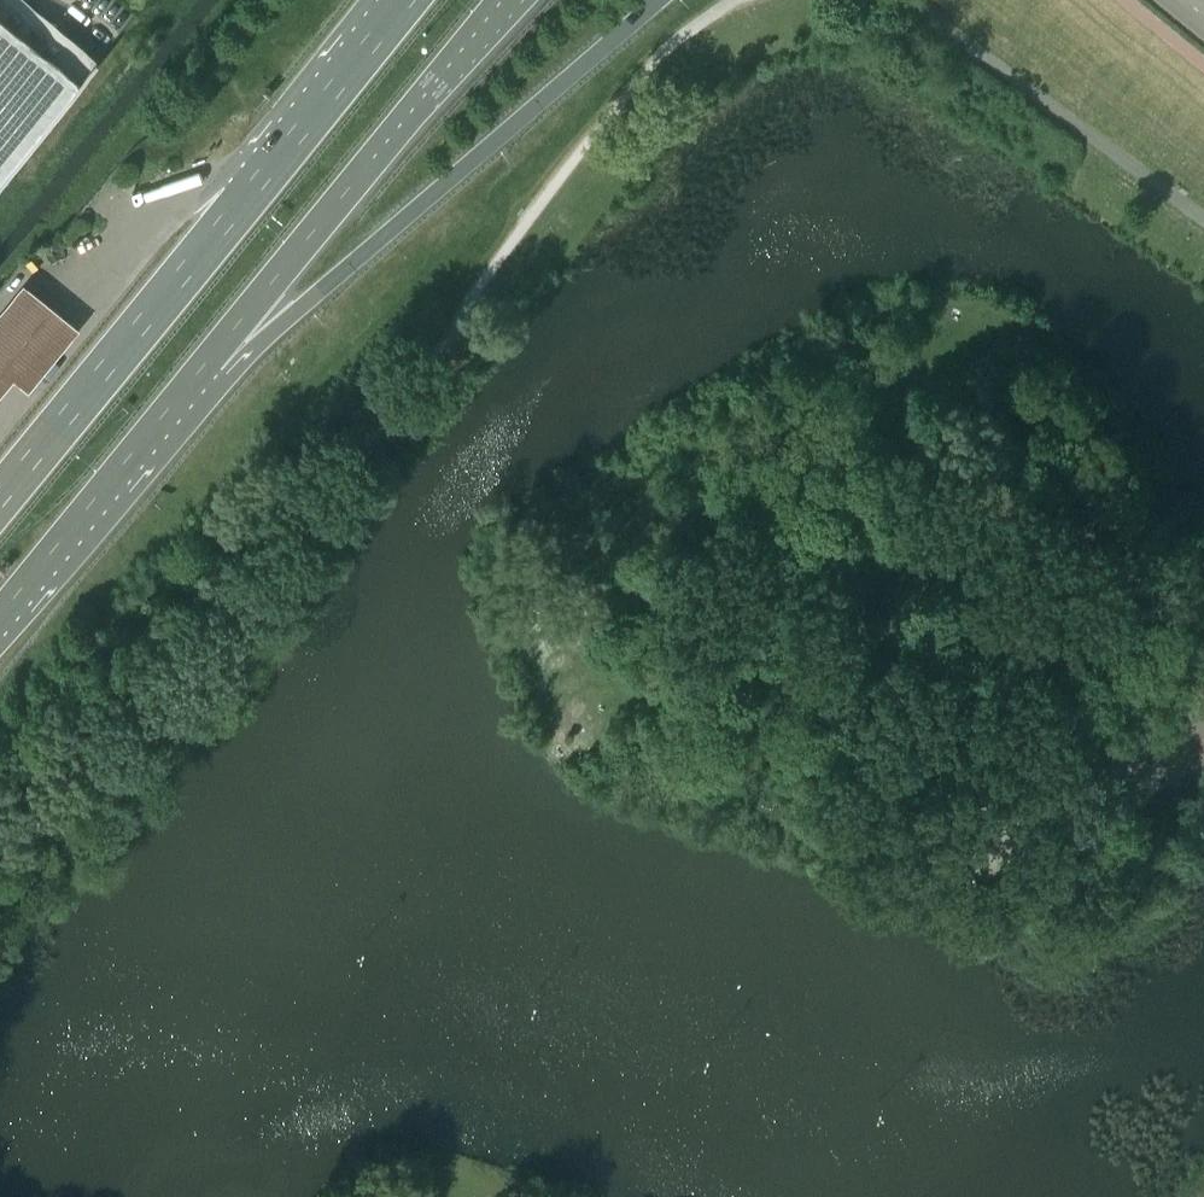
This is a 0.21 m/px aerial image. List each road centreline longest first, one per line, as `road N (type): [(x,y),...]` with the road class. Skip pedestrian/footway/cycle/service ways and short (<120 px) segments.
road 1 (primary): [(406,0),(0,497)]
road 2 (primary): [(189,389),(274,330),(657,0)]
road 3 (primary): [(189,389),(510,0)]
road 4 (primary): [(0,621),(189,389)]

